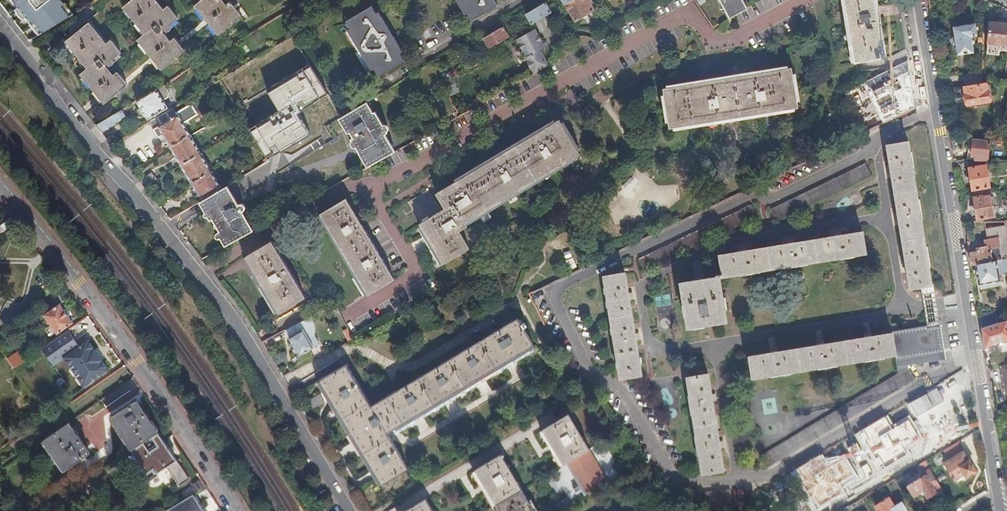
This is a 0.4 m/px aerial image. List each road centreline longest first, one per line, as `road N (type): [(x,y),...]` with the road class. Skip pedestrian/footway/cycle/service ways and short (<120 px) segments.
road 1 (residential): [(806,0),(737,40),(714,43),(693,17),(680,16),(372,190)]
road 2 (tertiary): [(996,491),(932,97)]
road 3 (residential): [(235,510),(150,380),(0,188)]
road 4 (tertiary): [(0,25),(199,276)]
road 5 (tertiary): [(199,276),(234,320),(348,510)]
road 6 (residential): [(199,276),(321,202),(372,190)]
road 7 (residential): [(372,190),(417,274),(351,316)]
road 8 (residential): [(397,76),(523,0)]

